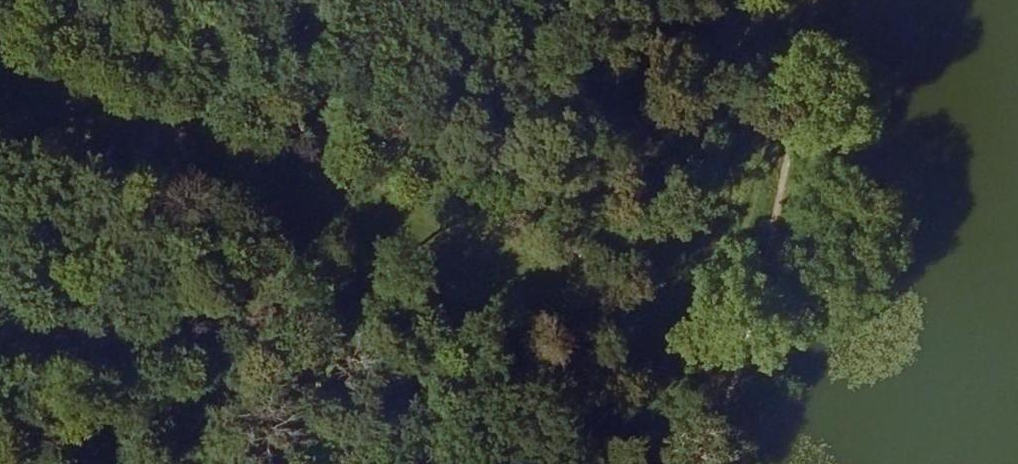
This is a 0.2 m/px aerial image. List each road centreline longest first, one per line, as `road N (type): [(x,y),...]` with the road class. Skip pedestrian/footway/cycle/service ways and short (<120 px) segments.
road 1 (track): [(257,0),(216,78),(160,147),(166,185),(134,270),(0,449)]
road 2 (track): [(819,0),(793,196),(714,415),(684,463)]

